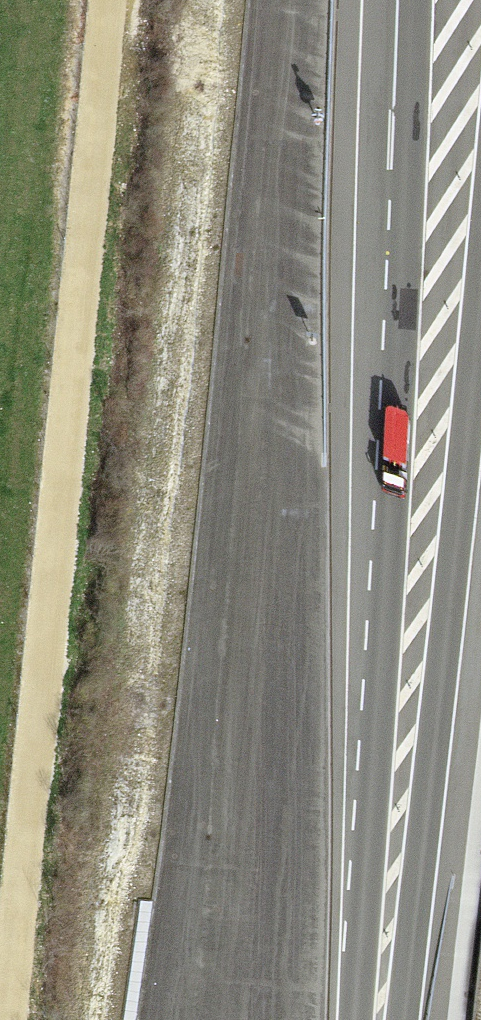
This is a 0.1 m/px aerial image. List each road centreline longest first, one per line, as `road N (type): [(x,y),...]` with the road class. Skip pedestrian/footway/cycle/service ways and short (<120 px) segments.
road 1 (trunk): [(399,0),(362,1019)]
road 2 (trunk): [(392,1019),(419,850),(480,189)]

